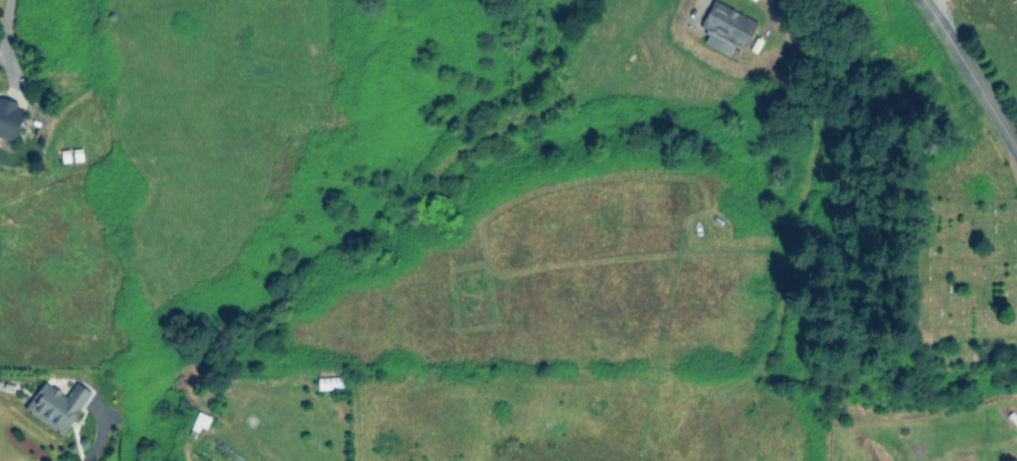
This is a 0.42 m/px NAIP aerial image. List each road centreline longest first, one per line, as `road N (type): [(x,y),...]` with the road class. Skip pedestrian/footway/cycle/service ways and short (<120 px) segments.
road 1 (tertiary): [(931,9),(1016,149)]

